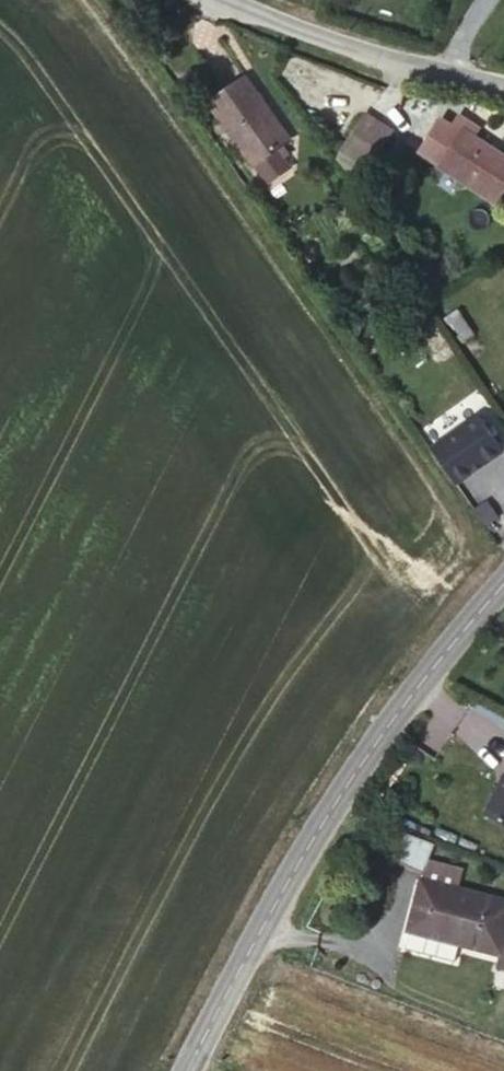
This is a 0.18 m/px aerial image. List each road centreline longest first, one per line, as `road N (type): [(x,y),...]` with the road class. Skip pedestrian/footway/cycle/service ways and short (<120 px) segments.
road 1 (tertiary): [(182,1070),(357,759),(503,578)]
road 2 (residential): [(434,69),(325,44),(219,0)]

